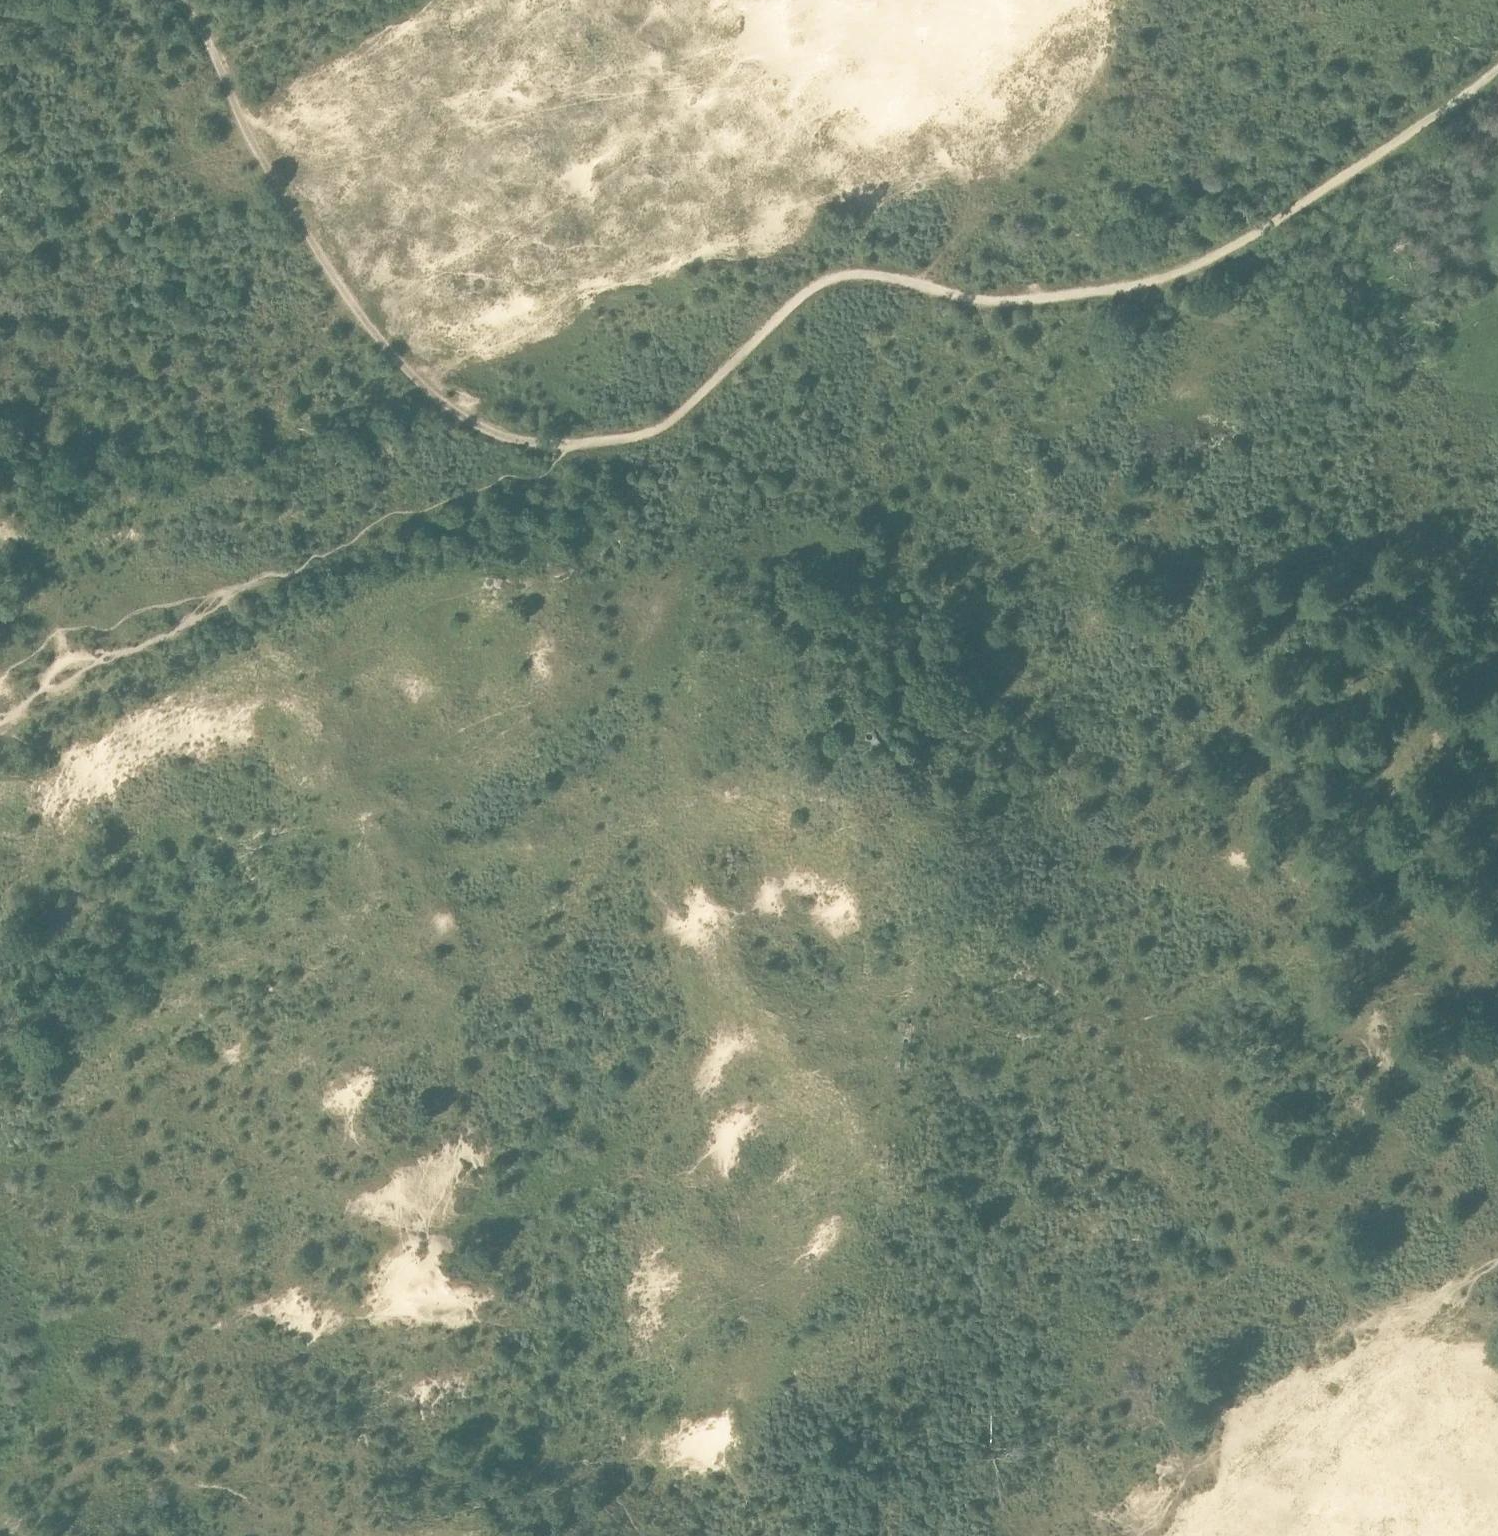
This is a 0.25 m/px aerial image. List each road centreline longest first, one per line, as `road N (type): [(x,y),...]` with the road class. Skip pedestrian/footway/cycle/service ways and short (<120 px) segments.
road 1 (track): [(1497,70),(1189,269),(1142,285),(1019,302),(975,301),(890,278),(824,281),(667,421),(573,443)]
road 2 (track): [(573,443),(508,438),(458,415),(428,389),(352,298),(262,158),(202,41),(164,0)]

